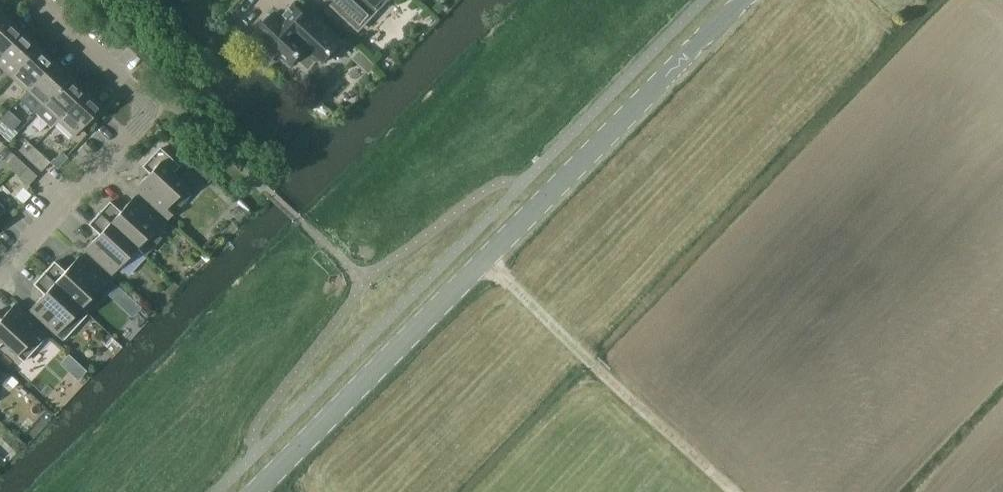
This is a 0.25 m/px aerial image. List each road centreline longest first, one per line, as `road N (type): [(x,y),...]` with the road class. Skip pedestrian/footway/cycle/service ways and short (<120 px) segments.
road 1 (tertiary): [(252,491),(749,0)]
road 2 (residential): [(0,265),(153,111),(32,0)]
road 3 (track): [(732,491),(485,259)]

